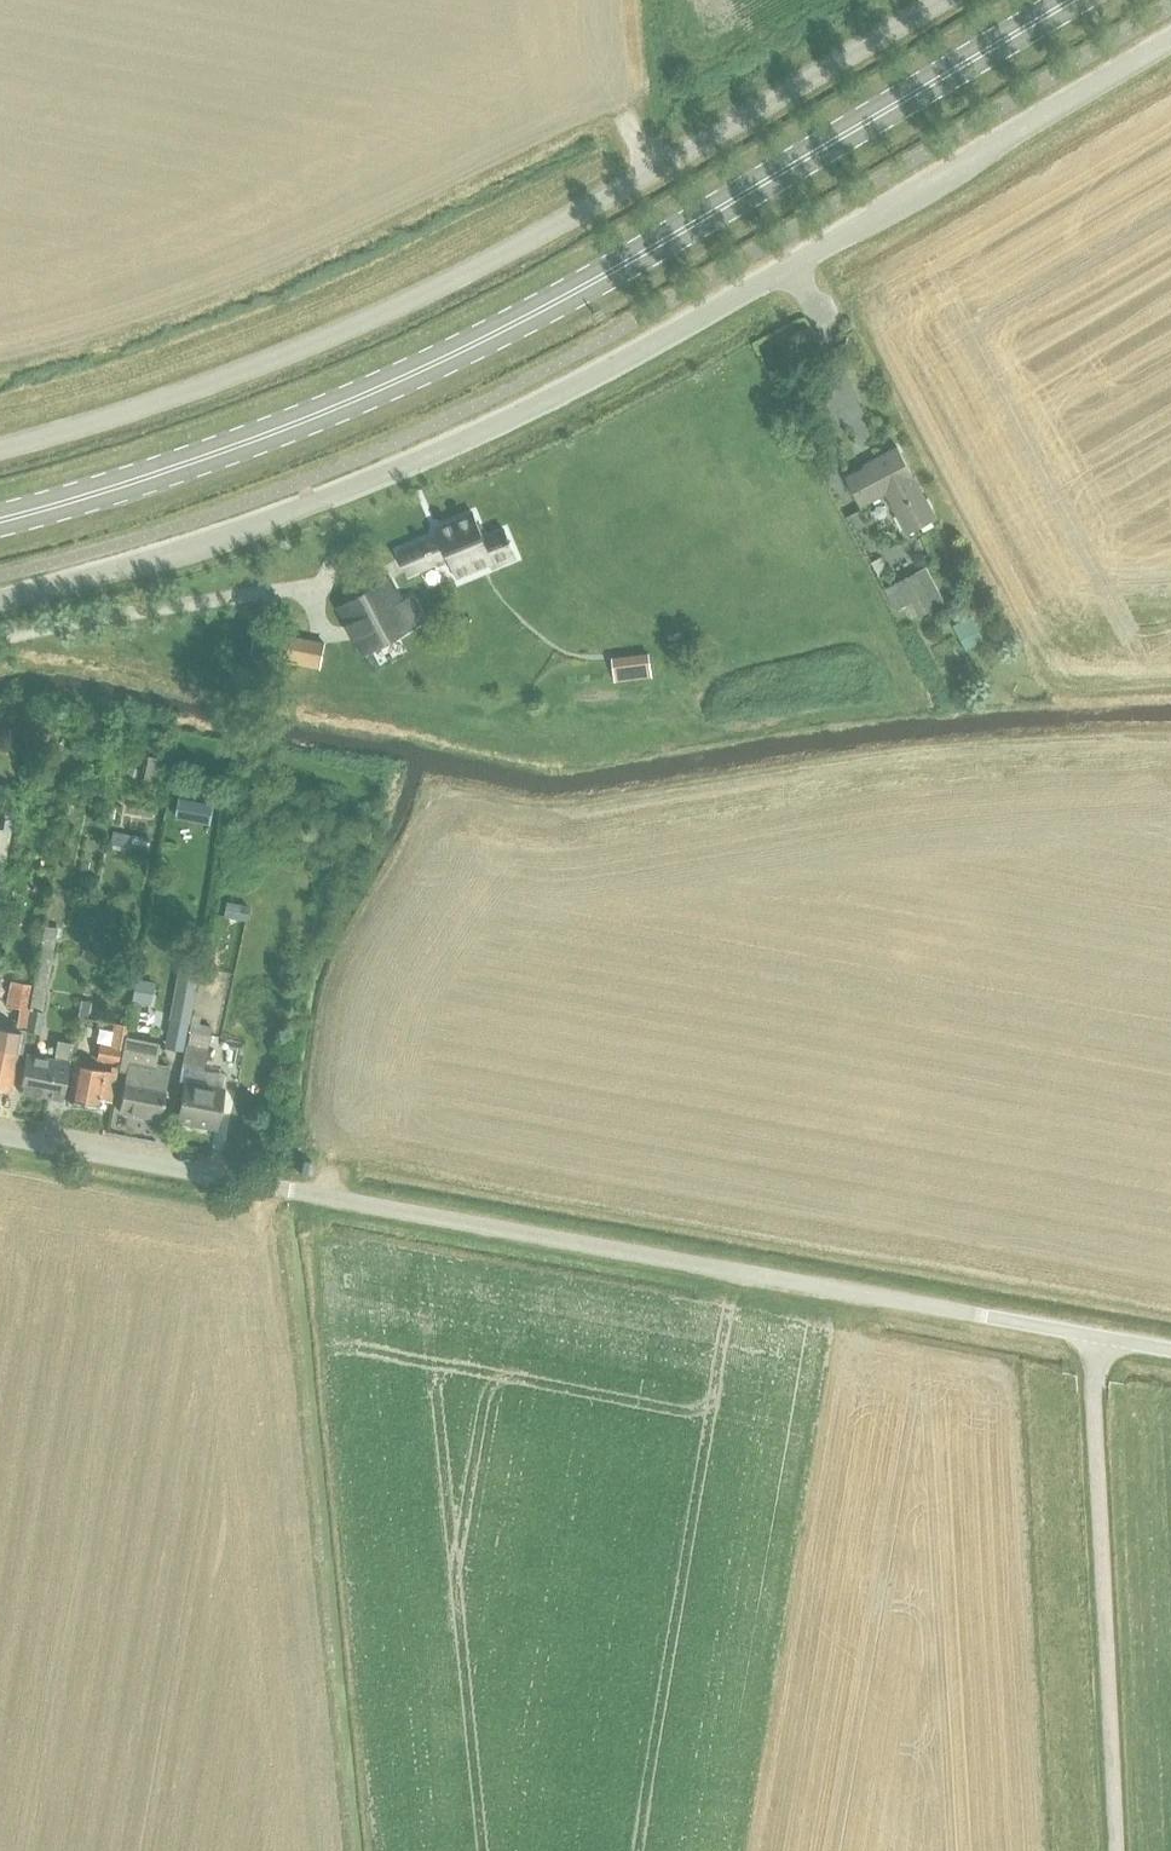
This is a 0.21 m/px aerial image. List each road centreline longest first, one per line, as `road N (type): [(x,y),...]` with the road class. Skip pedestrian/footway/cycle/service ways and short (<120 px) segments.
road 1 (unclassified): [(0,601),(334,491),(578,390),(1170,43)]
road 2 (primary): [(0,520),(278,432),(447,360),(698,224),(1075,0)]
road 3 (unclassified): [(0,455),(282,365),(505,260),(948,0)]
road 4 (unclassified): [(1170,1349),(290,1190)]
road 5 (residential): [(290,1190),(0,1136)]

